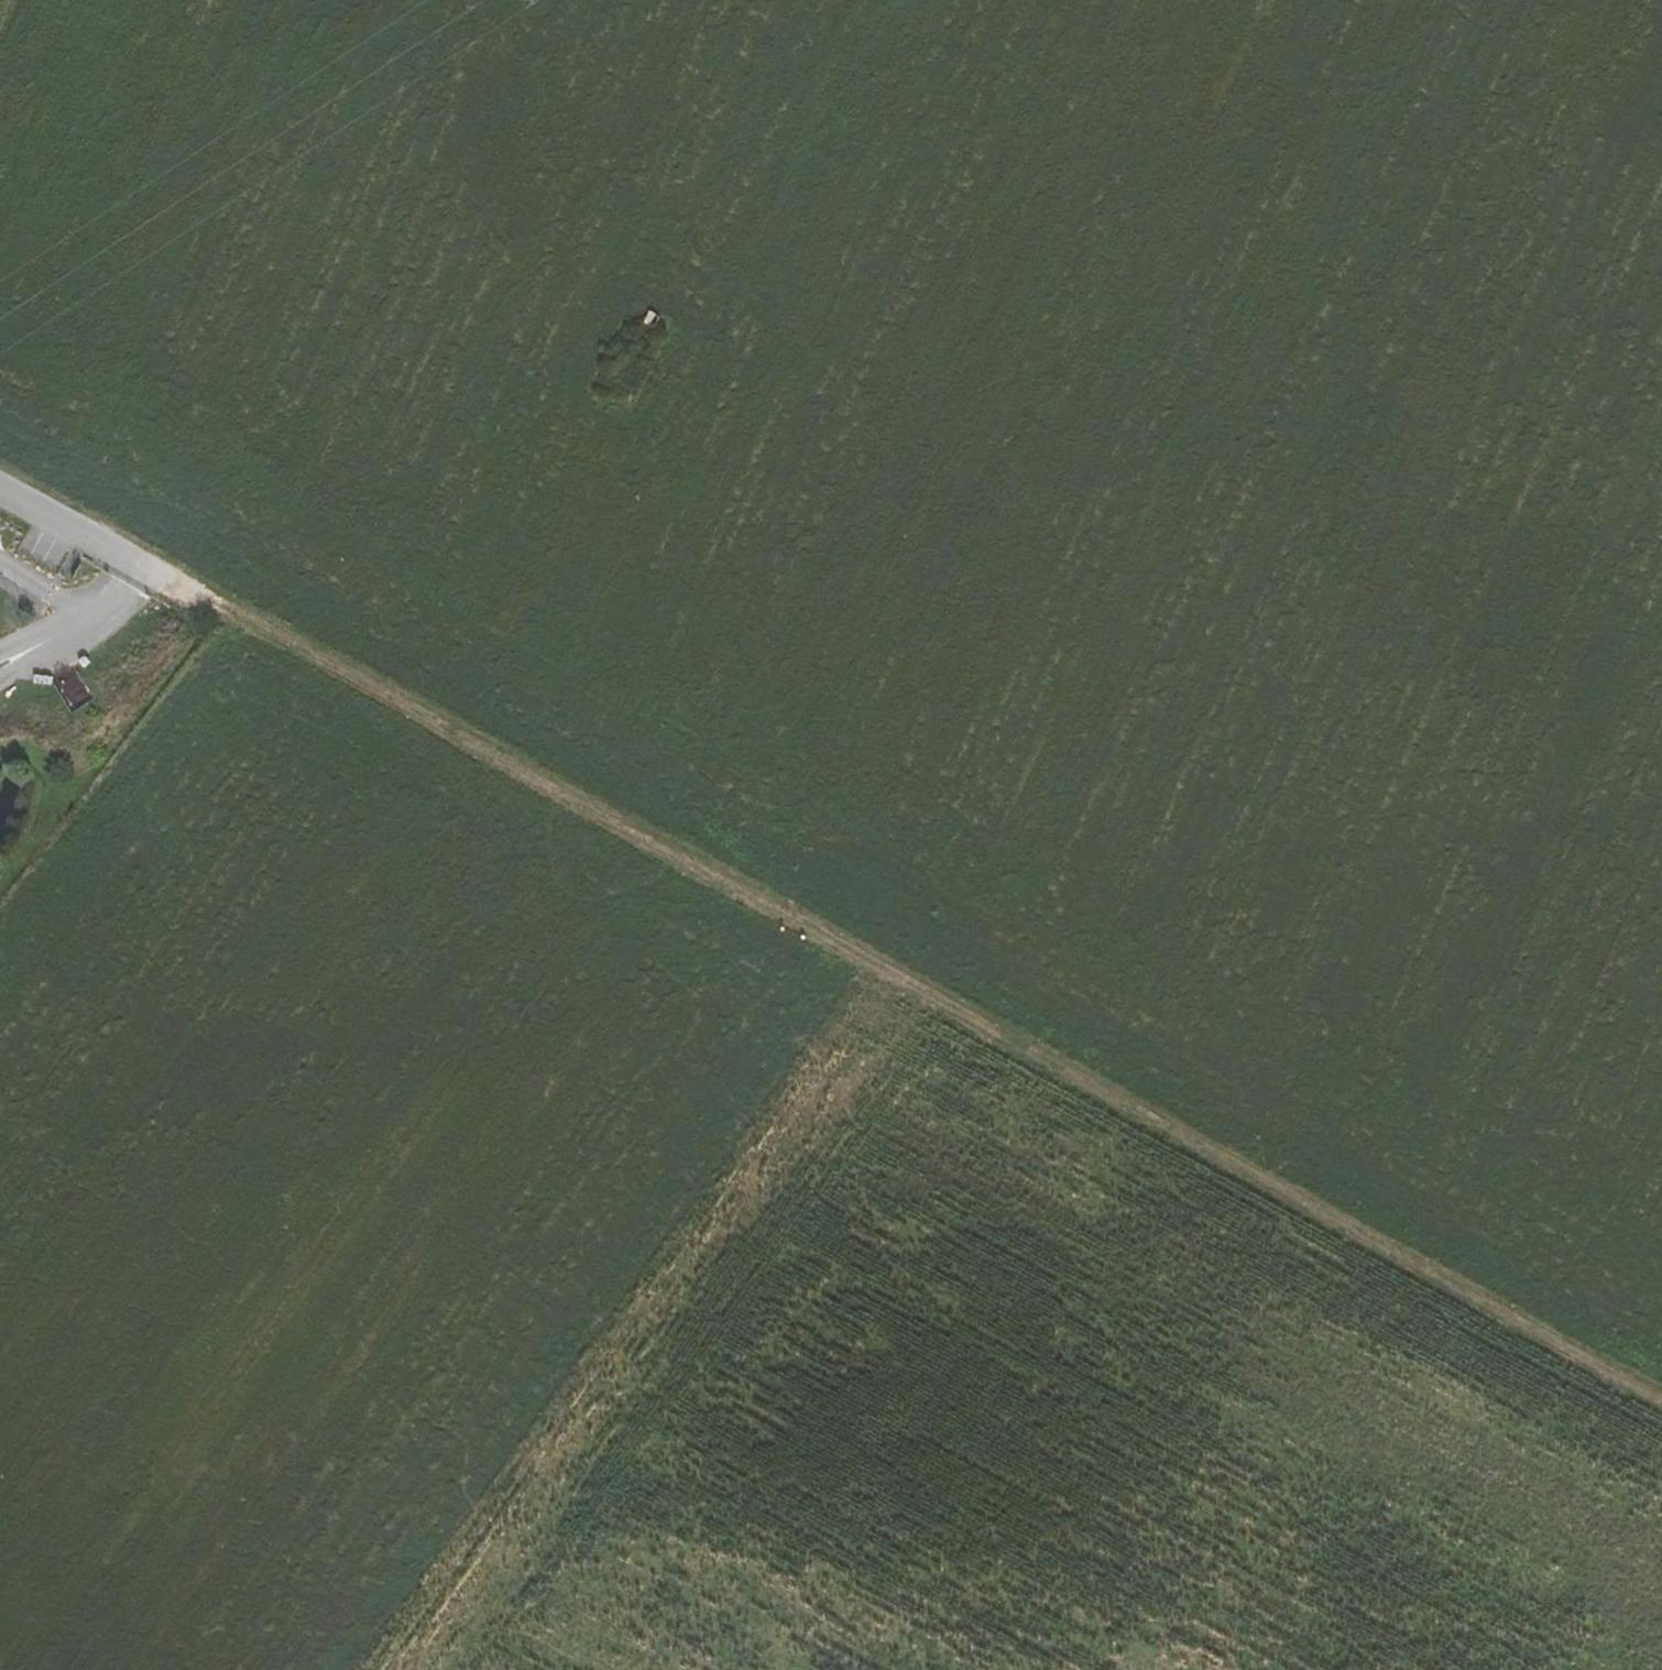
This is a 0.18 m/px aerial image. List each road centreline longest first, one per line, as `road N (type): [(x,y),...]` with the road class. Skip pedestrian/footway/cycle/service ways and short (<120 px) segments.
road 1 (track): [(137,565),(1661,1392)]
road 2 (unclassified): [(0,486),(137,565)]

